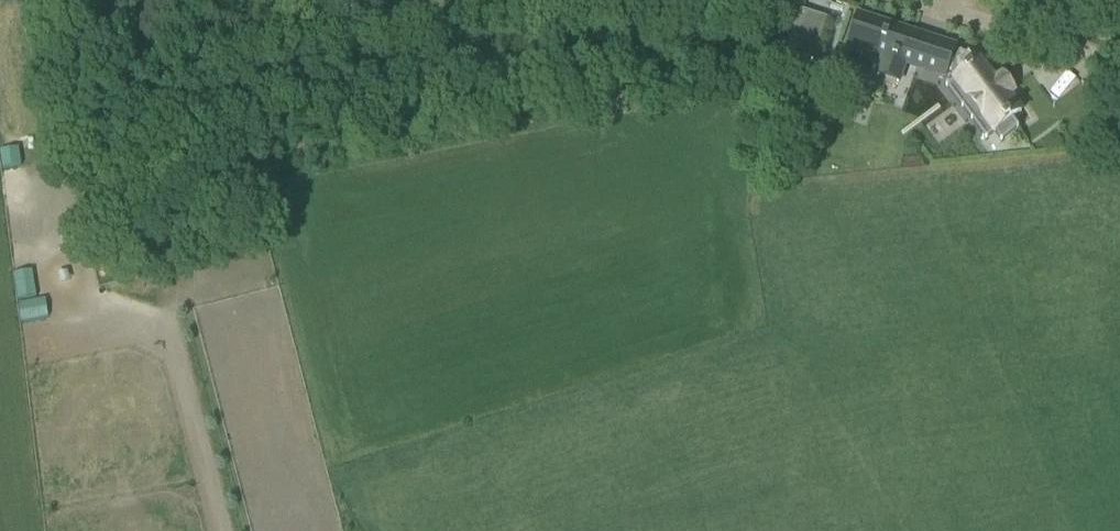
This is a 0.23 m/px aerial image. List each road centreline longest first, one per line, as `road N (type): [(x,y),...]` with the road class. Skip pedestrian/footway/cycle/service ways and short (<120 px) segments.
road 1 (track): [(172,236),(121,0)]
road 2 (track): [(1119,66),(923,0)]

